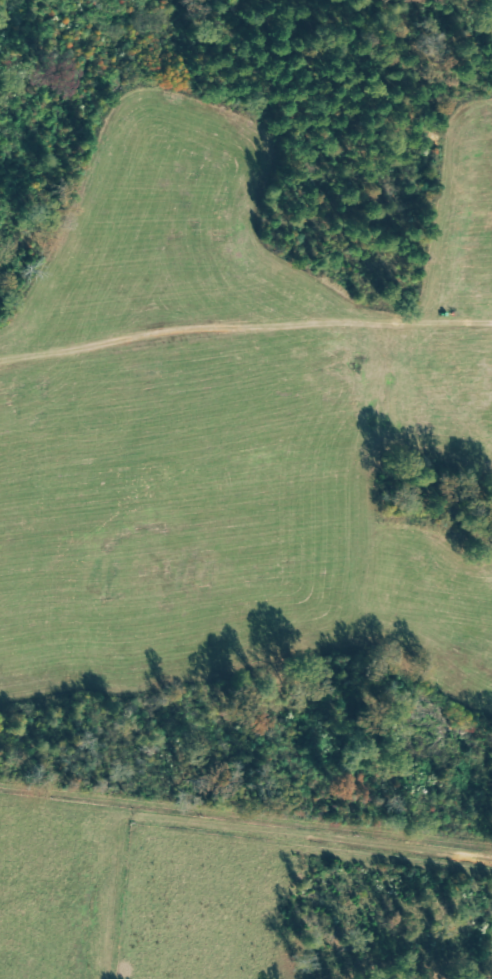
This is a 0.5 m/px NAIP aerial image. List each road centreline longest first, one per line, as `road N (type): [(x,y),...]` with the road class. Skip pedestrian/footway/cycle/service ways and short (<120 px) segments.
road 1 (residential): [(0,365),(168,335),(354,316),(491,317)]

